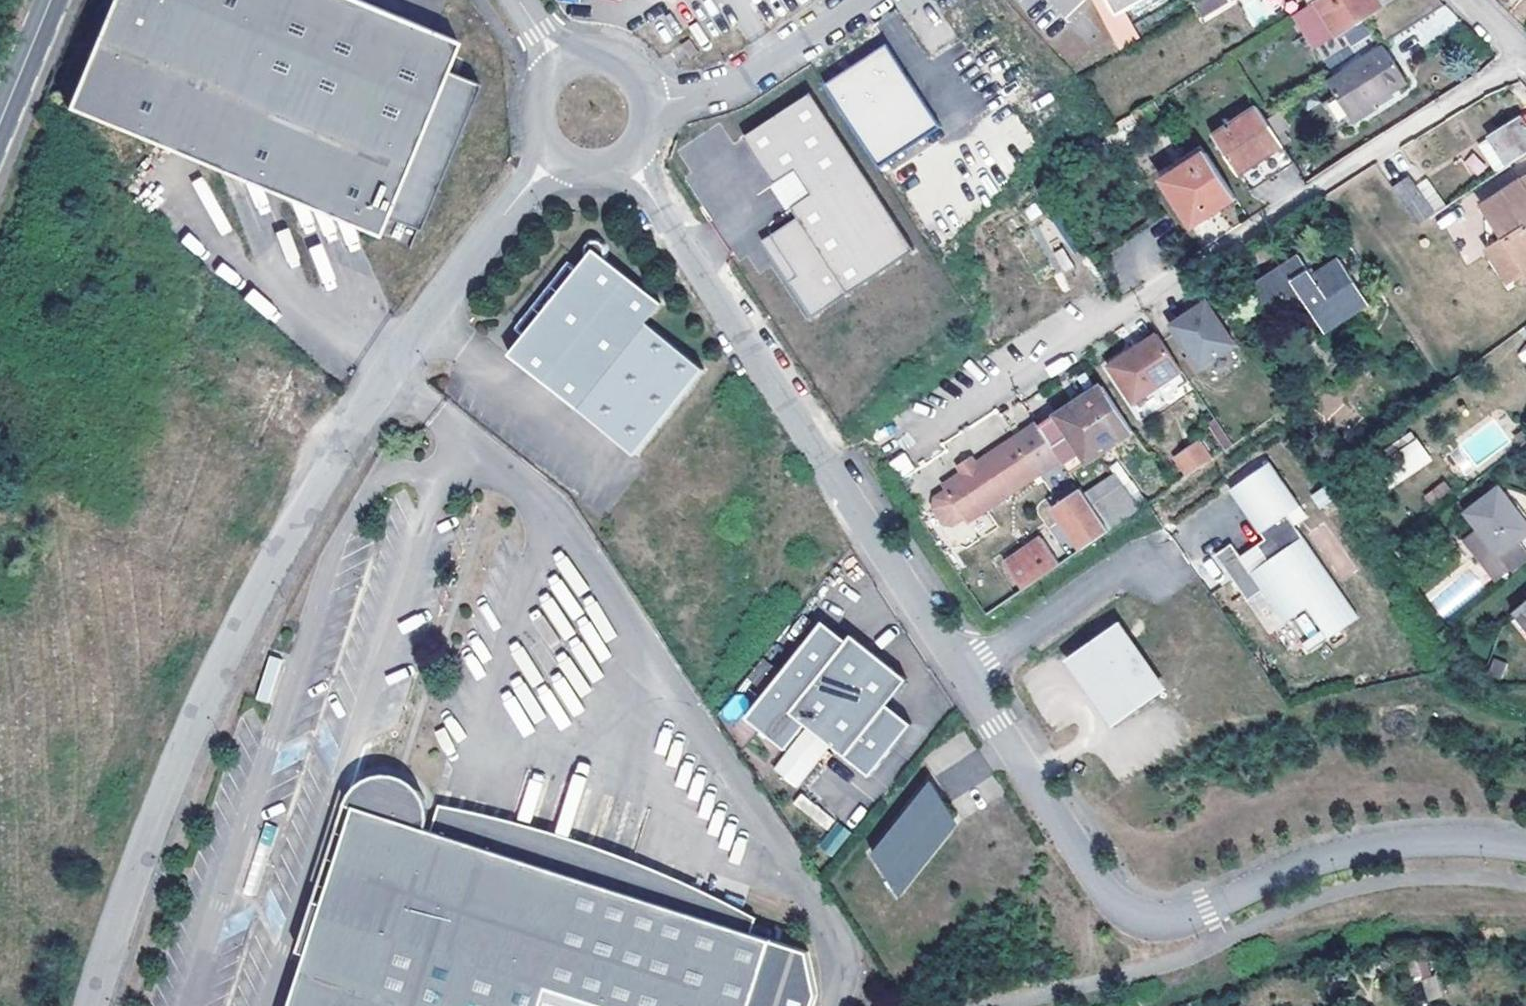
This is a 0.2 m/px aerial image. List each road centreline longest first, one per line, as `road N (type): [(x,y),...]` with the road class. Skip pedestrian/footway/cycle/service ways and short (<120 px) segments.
road 1 (residential): [(554,152),(381,380),(282,548),(176,765),(92,1005)]
road 2 (residential): [(962,672),(1102,887),(1140,917),(1193,914),(1299,868),(1380,847),(1525,848)]
road 3 (residential): [(626,156),(962,672)]
road 4 (residential): [(646,100),(720,84),(857,0)]
road 5 (residential): [(962,672),(1107,573),(1163,571)]
road 6 (secondary): [(0,123),(51,0)]

